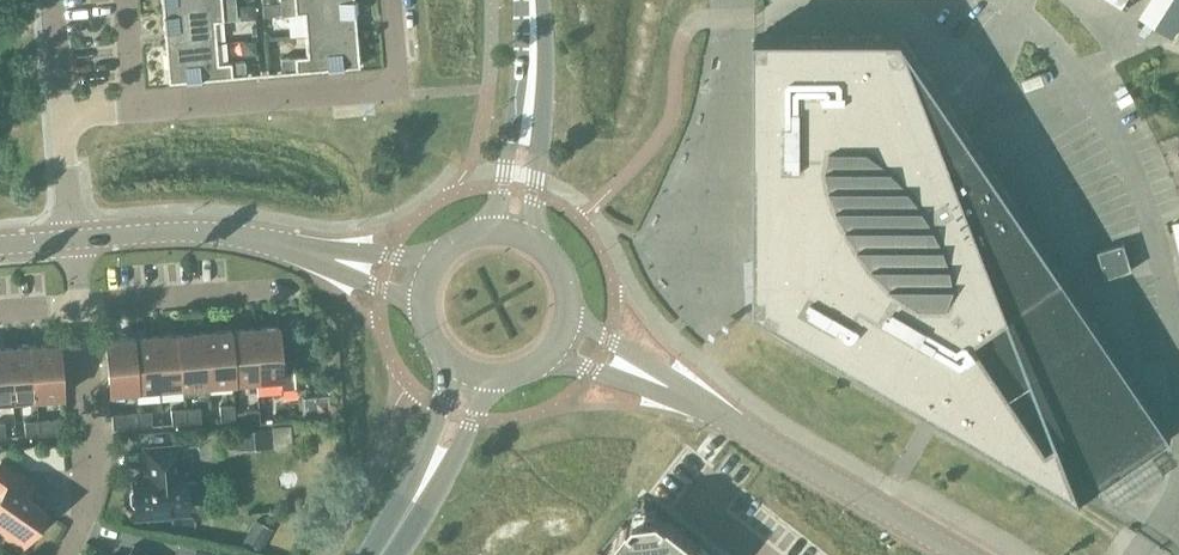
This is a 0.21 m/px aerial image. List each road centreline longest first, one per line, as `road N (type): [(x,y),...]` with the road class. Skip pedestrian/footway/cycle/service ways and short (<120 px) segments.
road 1 (residential): [(72,238),(61,109),(398,83),(390,0)]
road 2 (residential): [(562,333),(723,415),(965,554)]
road 3 (tertiary): [(428,287),(196,229),(72,238)]
road 4 (residential): [(79,303),(87,475),(80,524),(61,554)]
road 5 (secondary): [(513,234),(530,121),(536,0)]
road 6 (residential): [(79,303),(291,287)]
road 7 (secondary): [(380,554),(443,447),(473,372)]
road 8 (secondary): [(562,333),(563,277),(545,252),(513,234)]

